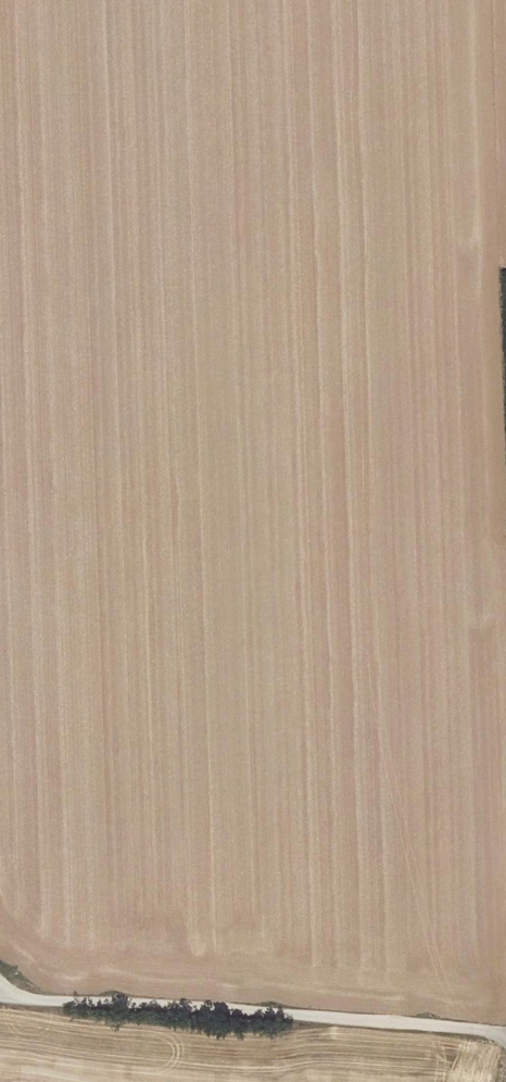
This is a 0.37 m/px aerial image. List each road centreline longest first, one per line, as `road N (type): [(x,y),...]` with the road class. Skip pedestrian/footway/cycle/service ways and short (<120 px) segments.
road 1 (track): [(505,1031),(0,996)]

